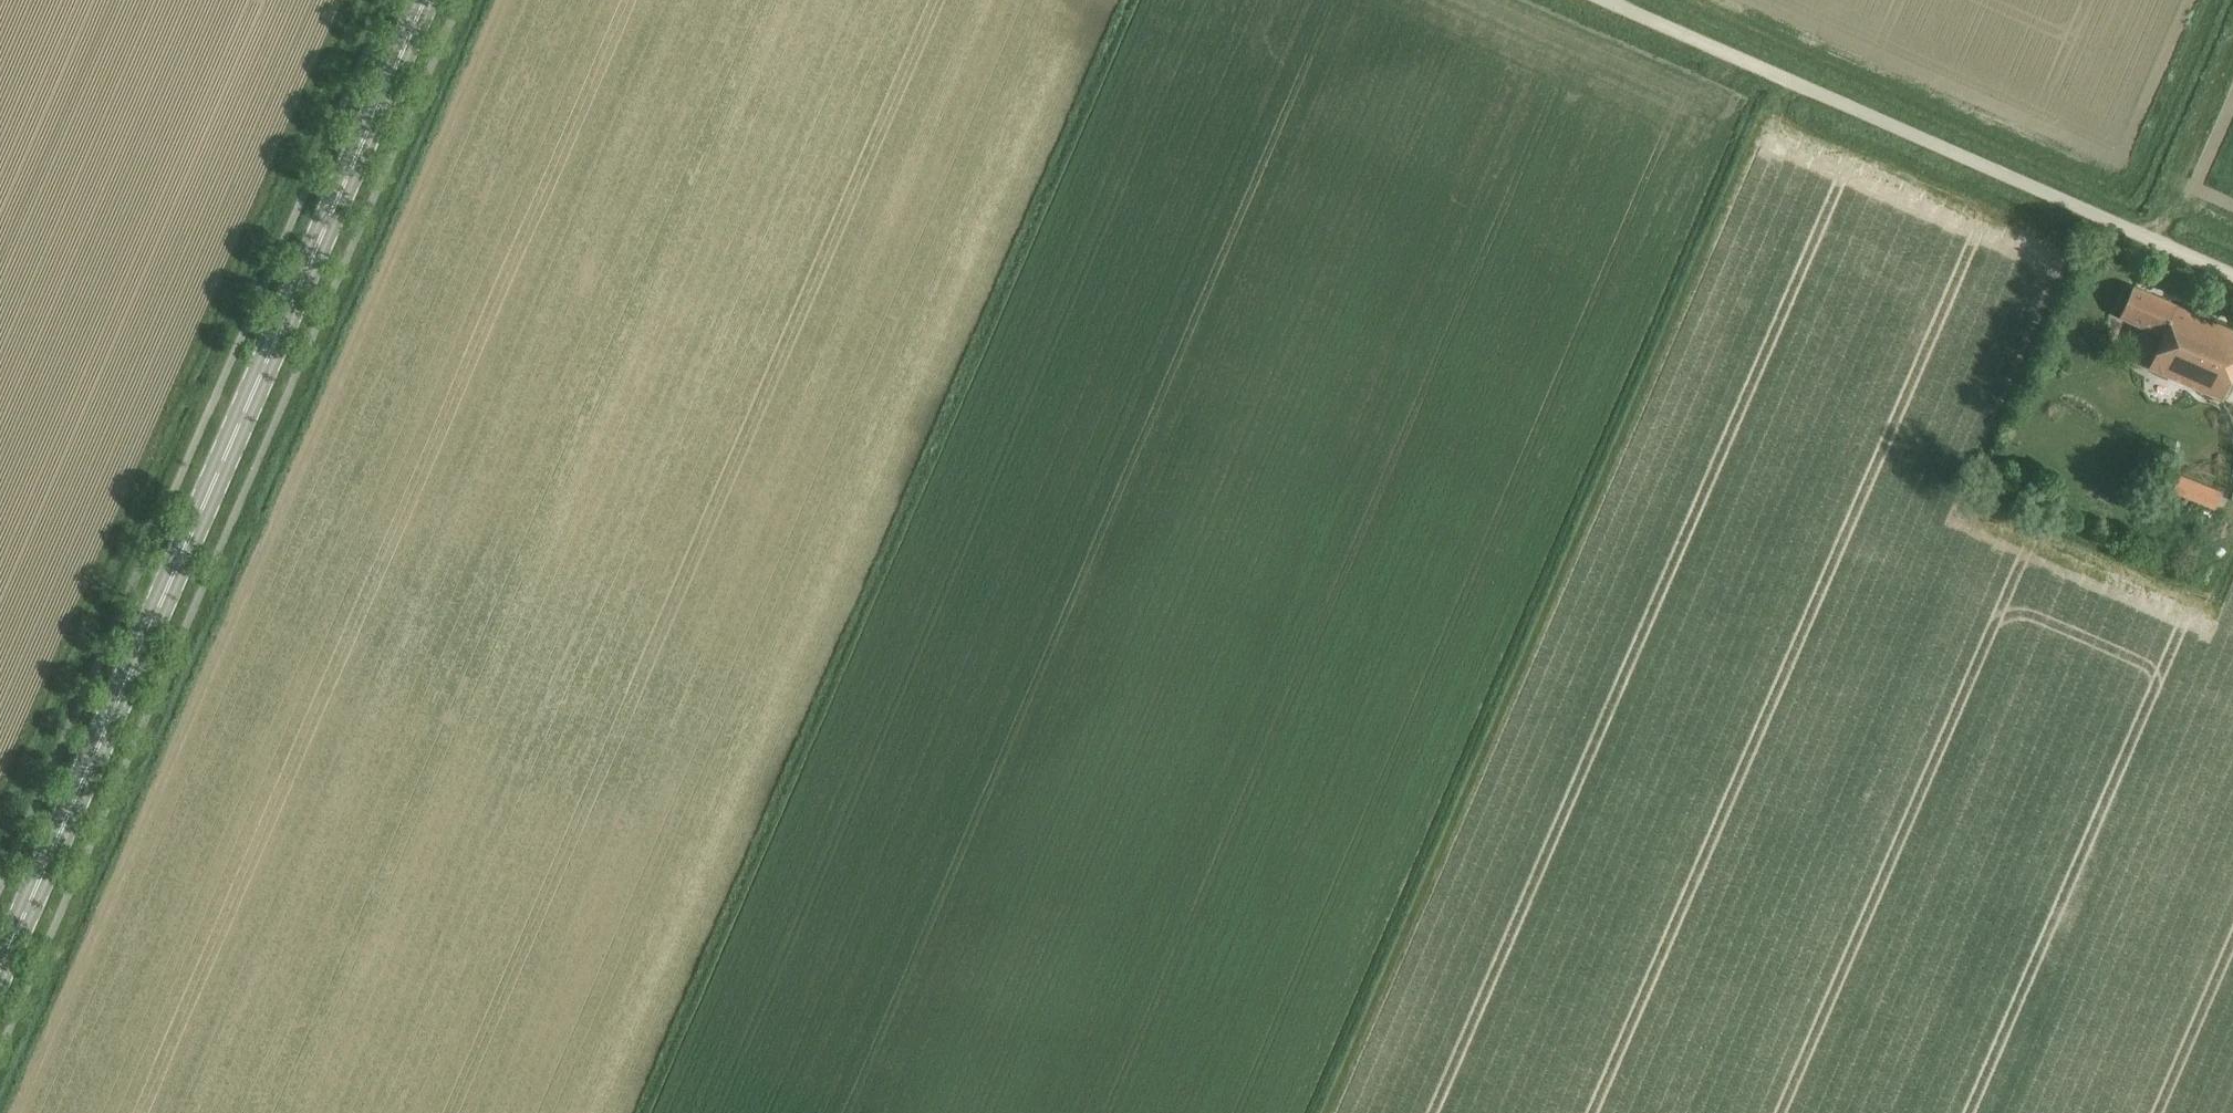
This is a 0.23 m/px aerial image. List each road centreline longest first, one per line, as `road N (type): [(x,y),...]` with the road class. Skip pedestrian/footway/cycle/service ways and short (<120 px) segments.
road 1 (secondary): [(0,967),(424,0)]
road 2 (unclassified): [(2232,277),(1599,0)]

